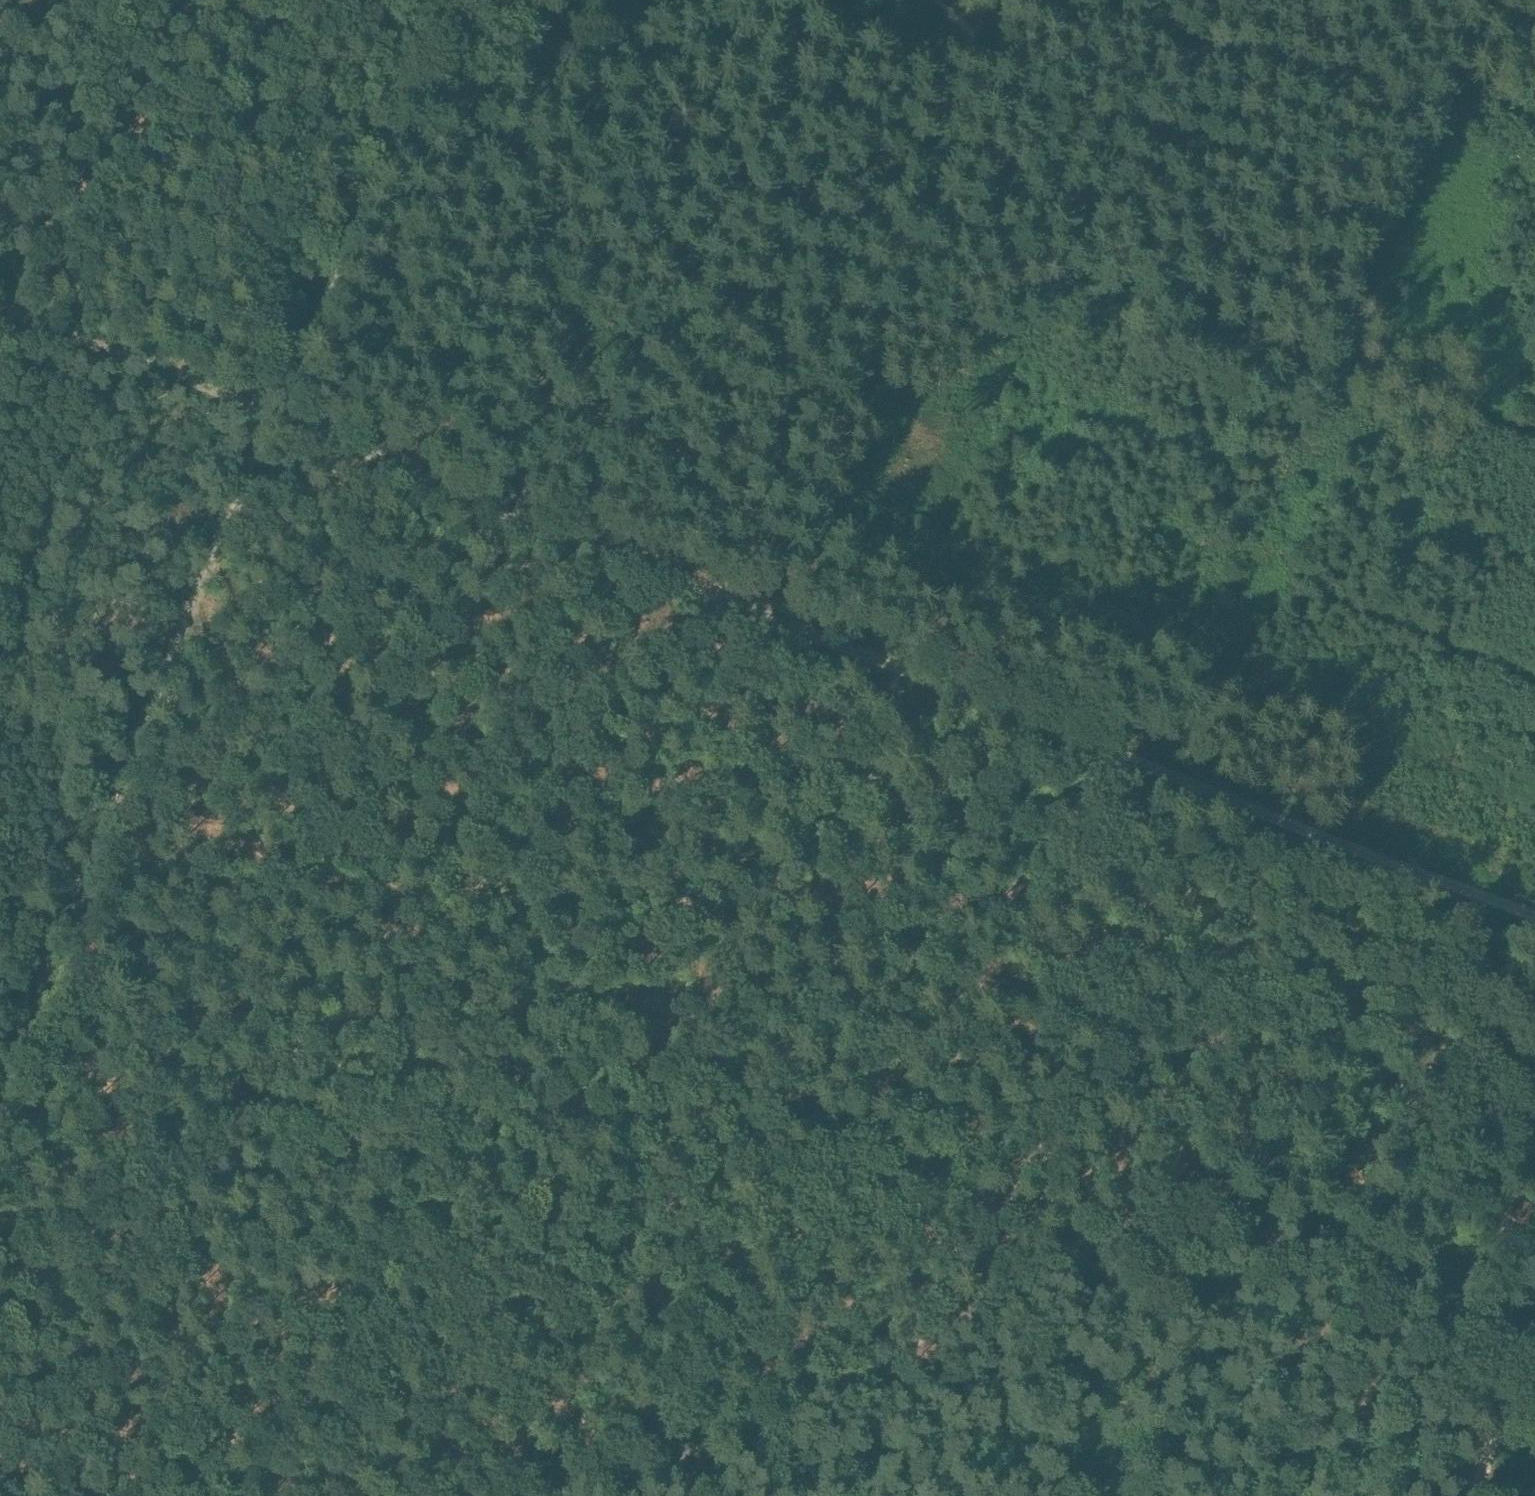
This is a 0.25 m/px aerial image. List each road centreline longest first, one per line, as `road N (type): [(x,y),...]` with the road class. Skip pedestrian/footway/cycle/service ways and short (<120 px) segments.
road 1 (track): [(271,451),(1534,911)]
road 2 (track): [(1534,1016),(1477,1036),(895,1353),(542,1495)]
road 3 (track): [(0,1128),(271,451)]
road 4 (track): [(1175,775),(1389,231)]
road 5 (track): [(271,451),(407,110),(461,0)]
road 6 (track): [(715,0),(569,81),(407,110)]
road 7 (track): [(0,325),(271,451)]
road 8 (track): [(1473,1495),(1534,1338)]

